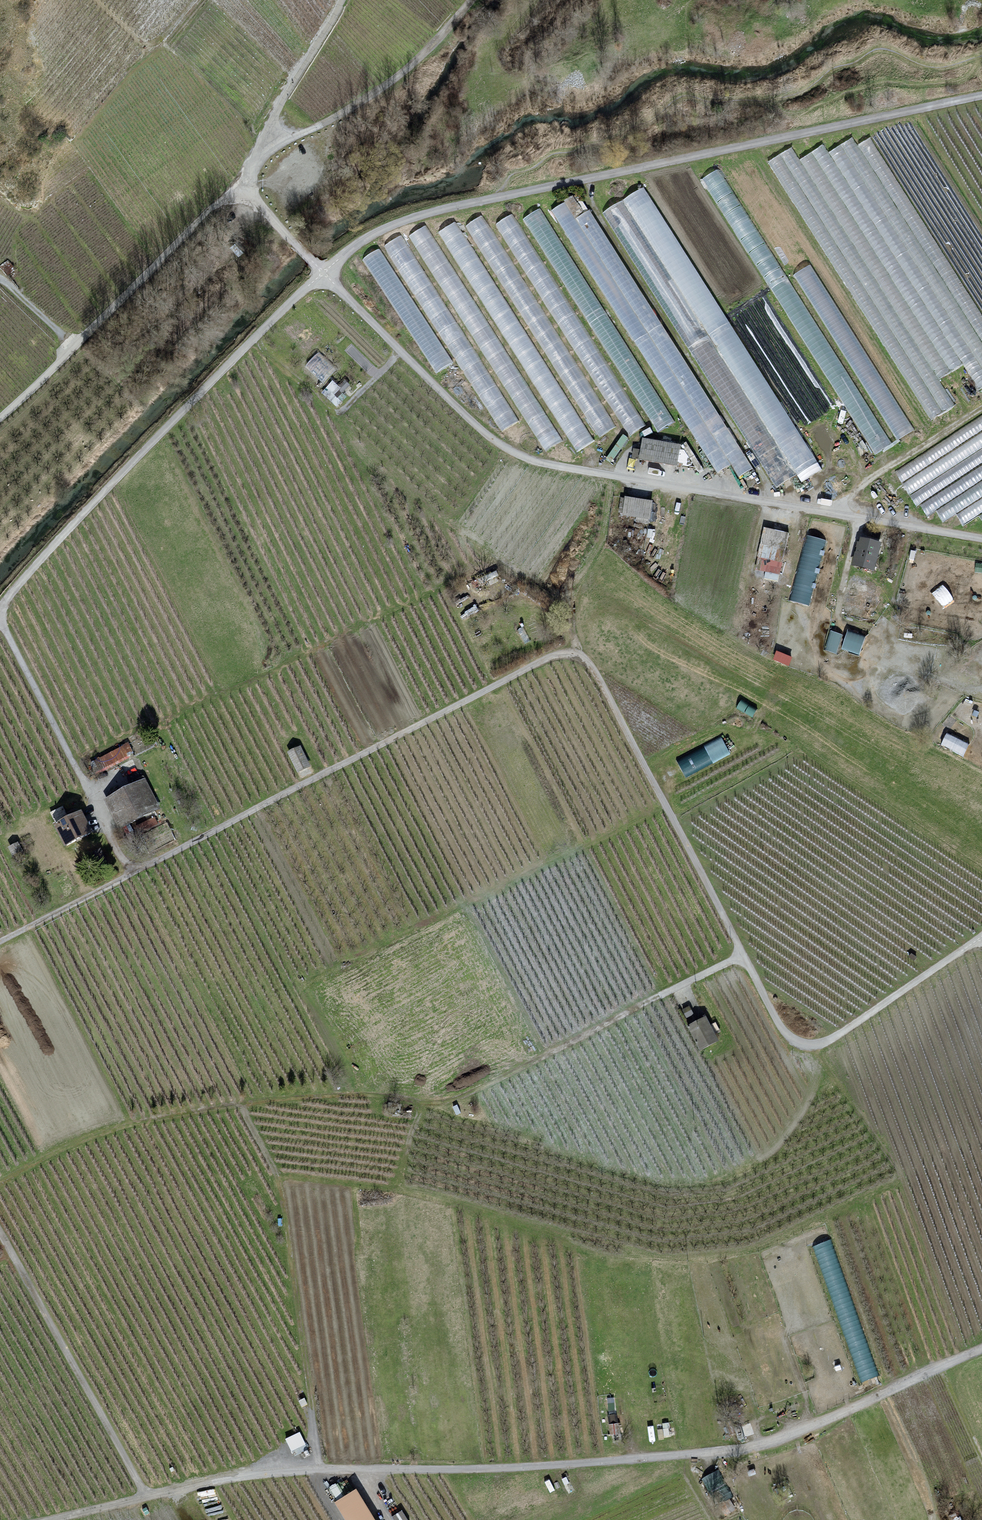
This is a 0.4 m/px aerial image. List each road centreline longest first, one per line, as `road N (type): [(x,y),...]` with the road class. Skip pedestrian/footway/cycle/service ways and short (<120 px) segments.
road 1 (track): [(0,940),(569,654),(589,663),(605,688),(743,955)]
road 2 (track): [(48,1519),(259,1474),(538,1467),(742,1449),(810,1427),(981,1349)]
road 3 (unclassified): [(323,272),(461,411),(532,460),(981,539)]
road 4 (unclassified): [(981,96),(428,213),(364,241),(323,272)]
road 5 (unclassified): [(0,608),(323,272)]
road 6 (unclassified): [(981,938),(819,1044),(799,1042),(782,1028),(743,955),(658,997)]
road 7 (unclassified): [(239,181),(0,419)]
road 8 (track): [(658,997),(444,1105),(369,1094)]
road 9 (track): [(147,1497),(0,1230)]
road 10 (unclassified): [(131,875),(0,619)]
road 11 (unclassified): [(239,181),(341,0)]
road 12 (track): [(578,656),(576,627),(600,547),(610,475)]
road 13 (track): [(841,515),(864,484),(981,409)]
road 14 (unclassified): [(323,272),(239,181)]

